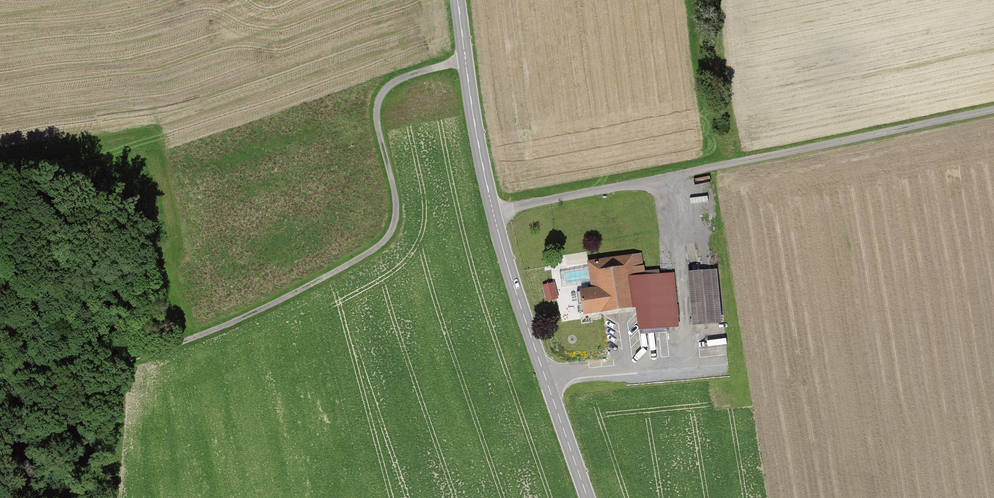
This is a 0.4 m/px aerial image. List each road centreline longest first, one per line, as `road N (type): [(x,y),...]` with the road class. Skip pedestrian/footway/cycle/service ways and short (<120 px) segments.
road 1 (track): [(465,61),(405,76),(379,99),(396,205),(385,240),(306,286),(97,371)]
road 2 (tertiary): [(458,0),(493,214),(588,497)]
road 3 (track): [(493,214),(993,109)]

